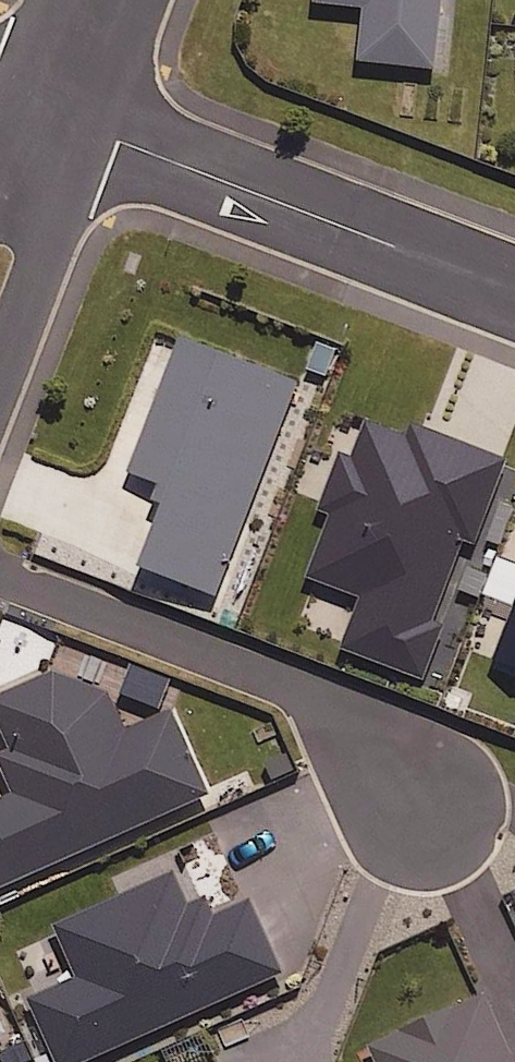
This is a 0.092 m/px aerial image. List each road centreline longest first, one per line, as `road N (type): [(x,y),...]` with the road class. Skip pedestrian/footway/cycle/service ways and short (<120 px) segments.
road 1 (residential): [(437,781),(346,715),(0,580)]
road 2 (residential): [(514,284),(90,129)]
road 3 (residential): [(90,129),(0,365)]
road 4 (residential): [(143,0),(90,129)]

